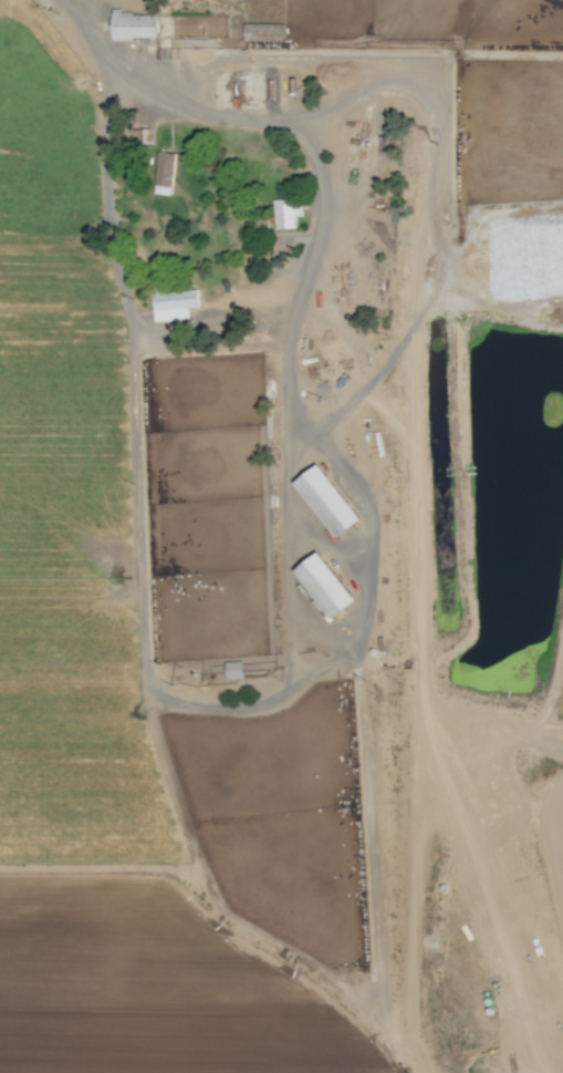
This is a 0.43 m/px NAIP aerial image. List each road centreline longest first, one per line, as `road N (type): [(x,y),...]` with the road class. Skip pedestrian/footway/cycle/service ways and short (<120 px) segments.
road 1 (residential): [(115,155),(126,81),(200,118),(304,137),(326,167),(330,214),(293,340),(300,674),(295,697),(272,713),(195,712),(174,703),(158,682),(142,326),(115,155)]

